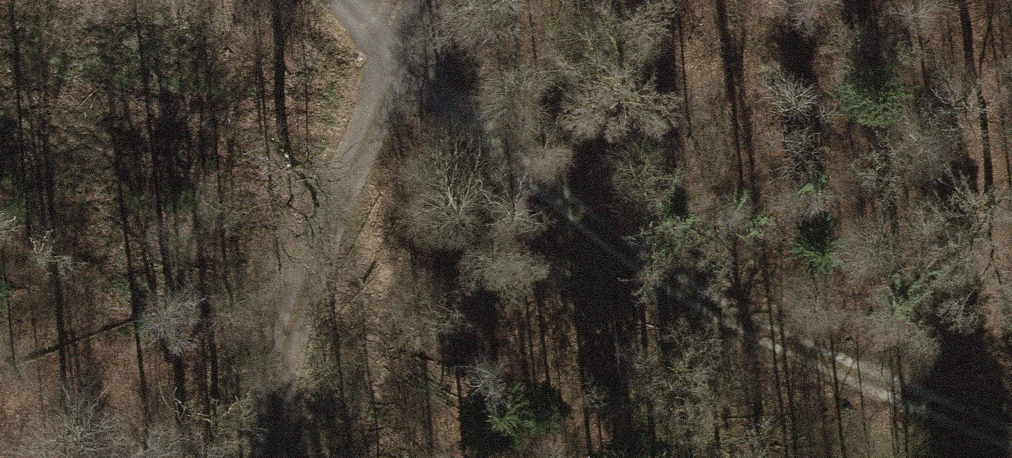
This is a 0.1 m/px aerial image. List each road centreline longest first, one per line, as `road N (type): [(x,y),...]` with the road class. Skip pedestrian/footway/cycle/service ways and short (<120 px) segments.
road 1 (motorway): [(0,228),(346,156),(699,133),(1011,156)]
road 2 (track): [(1011,451),(869,399),(629,274),(507,163),(428,67)]
road 3 (track): [(285,457),(281,445),(324,248),(428,67)]

